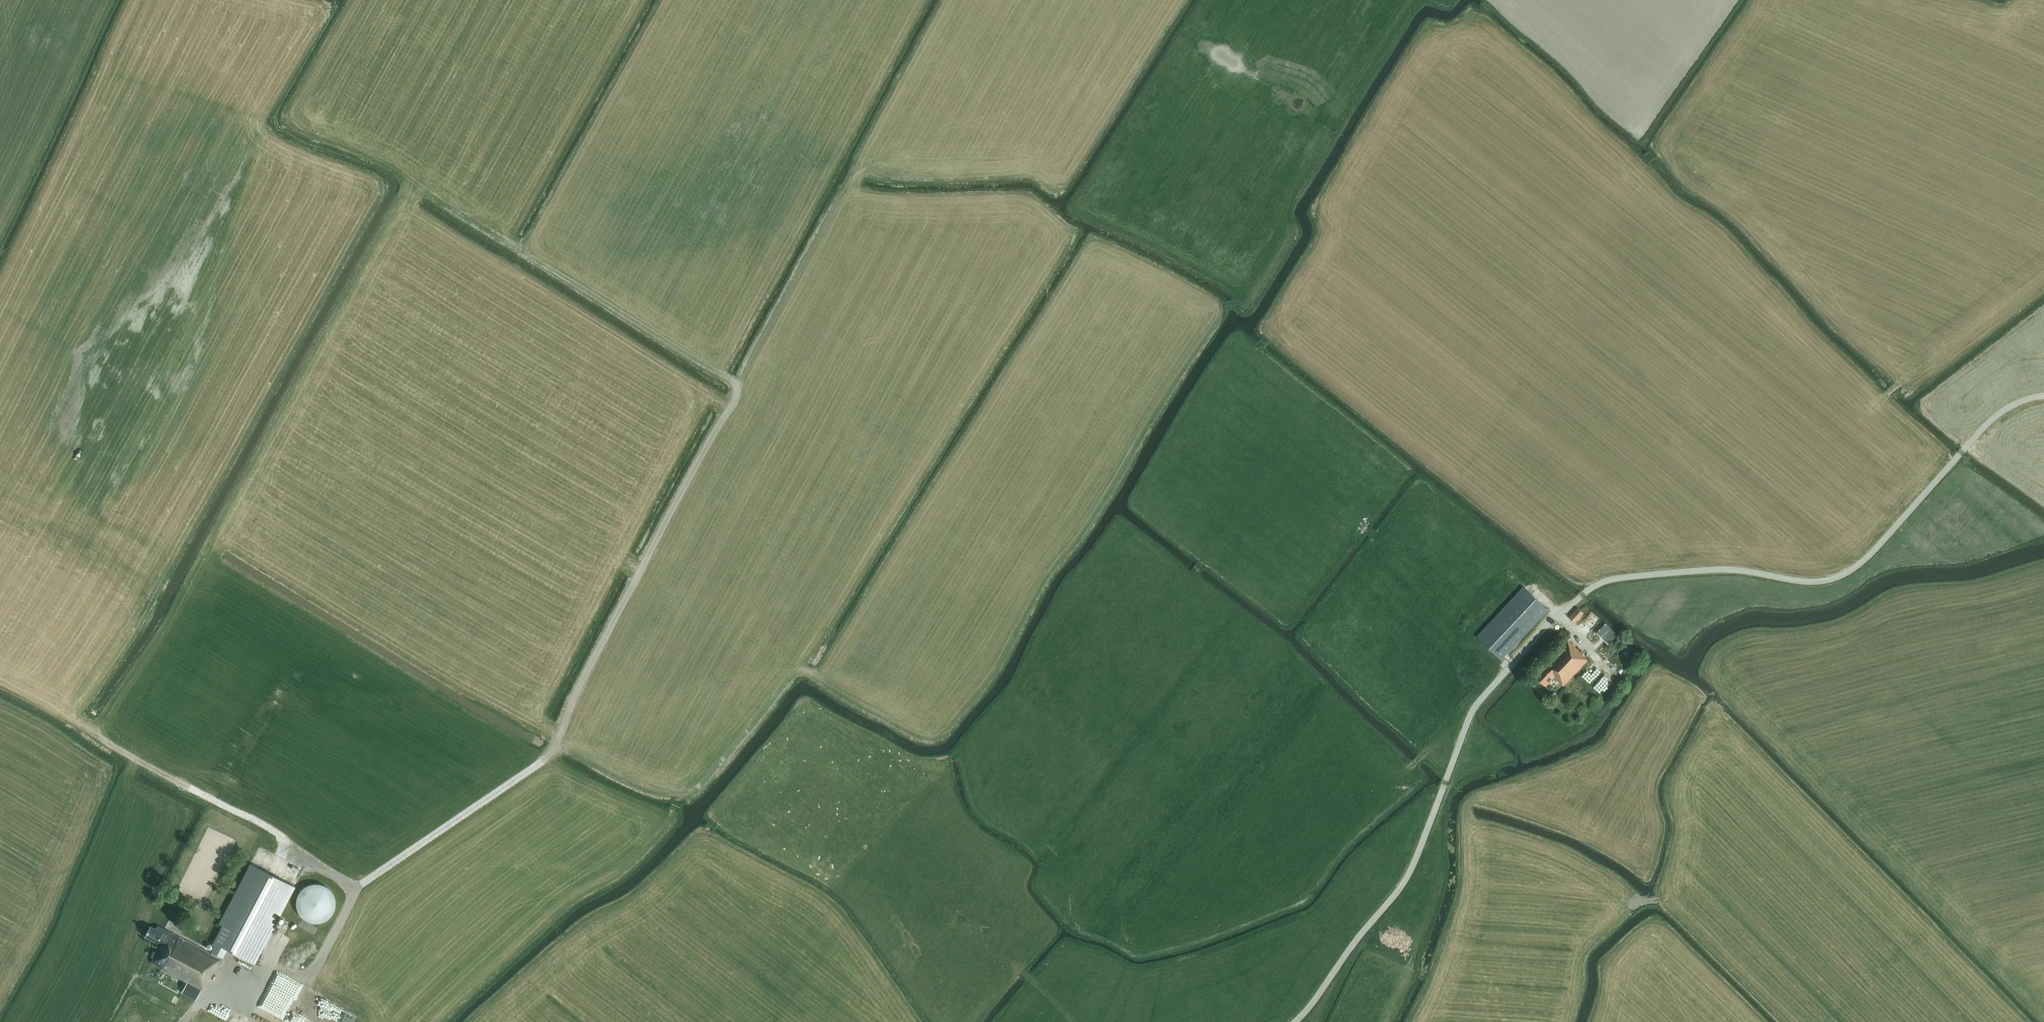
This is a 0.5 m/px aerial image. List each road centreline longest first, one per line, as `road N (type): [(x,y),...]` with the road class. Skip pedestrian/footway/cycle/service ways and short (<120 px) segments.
road 1 (unclassified): [(1295,1021),(1415,862),(1478,701),(1582,594),(1600,582),(1676,572),(1717,568),(1798,581),(1847,573),(1990,420),(2043,395)]

